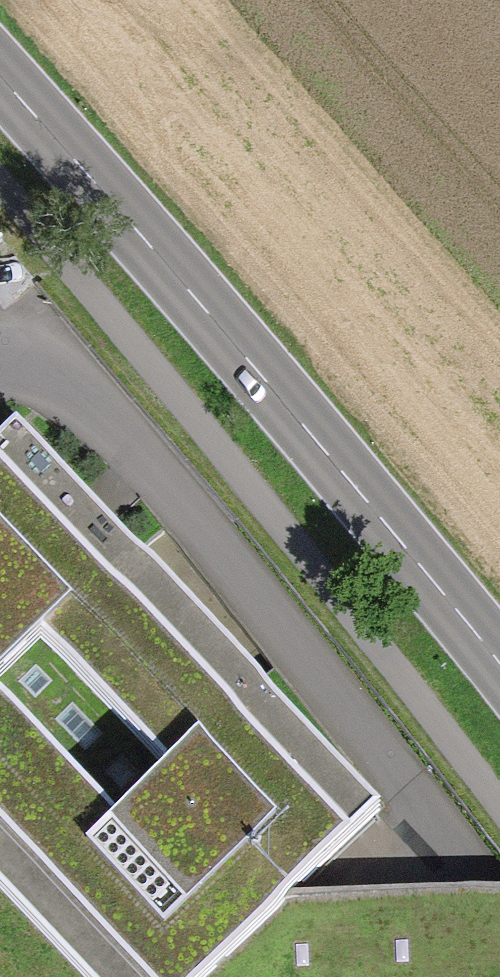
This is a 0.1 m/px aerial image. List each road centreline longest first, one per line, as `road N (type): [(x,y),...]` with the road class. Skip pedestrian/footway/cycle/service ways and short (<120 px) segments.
road 1 (track): [(0,142),(119,268),(499,773)]
road 2 (secondary): [(0,75),(240,337),(499,672)]

